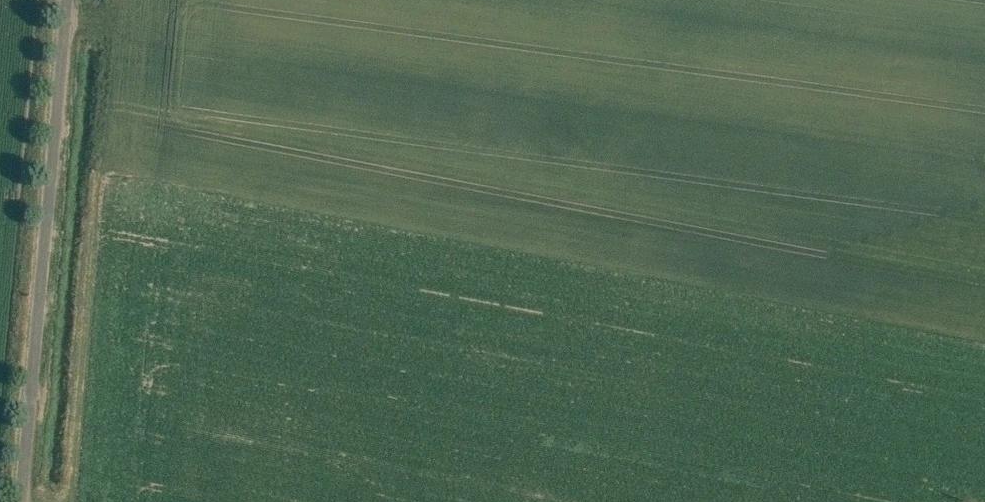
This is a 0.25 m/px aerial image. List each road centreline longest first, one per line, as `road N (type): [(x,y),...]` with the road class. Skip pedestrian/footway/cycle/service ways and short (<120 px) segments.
road 1 (unclassified): [(9,501),(55,0)]

